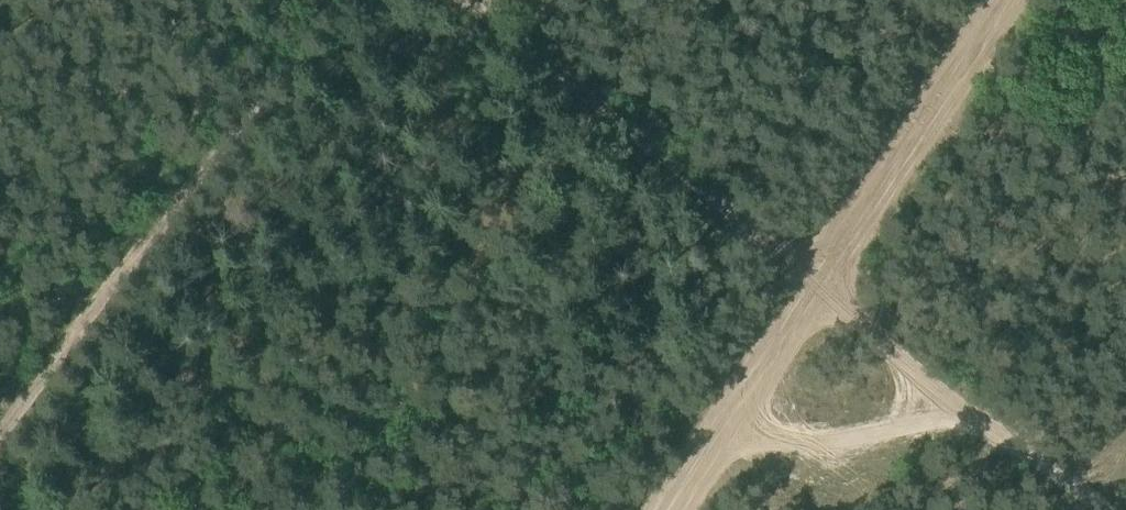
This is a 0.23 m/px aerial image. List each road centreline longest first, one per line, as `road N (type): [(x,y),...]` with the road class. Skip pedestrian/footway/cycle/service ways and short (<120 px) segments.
road 1 (track): [(453,0),(820,290),(1115,509)]
road 2 (track): [(1010,0),(671,509)]
road 3 (track): [(0,433),(318,0)]

